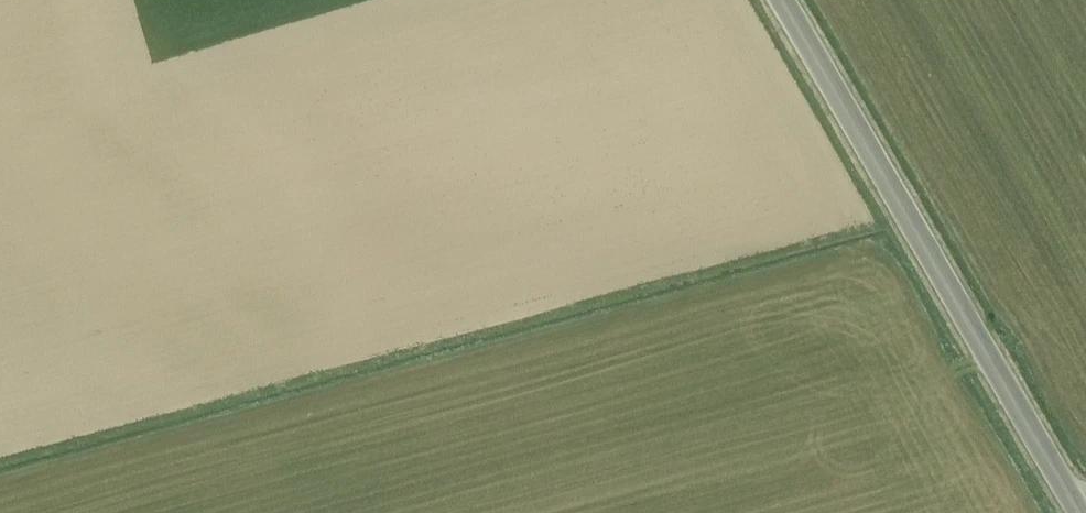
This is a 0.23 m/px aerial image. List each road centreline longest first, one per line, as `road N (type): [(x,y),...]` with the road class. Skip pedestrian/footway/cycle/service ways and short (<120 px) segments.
road 1 (tertiary): [(1077,512),(781,0)]

